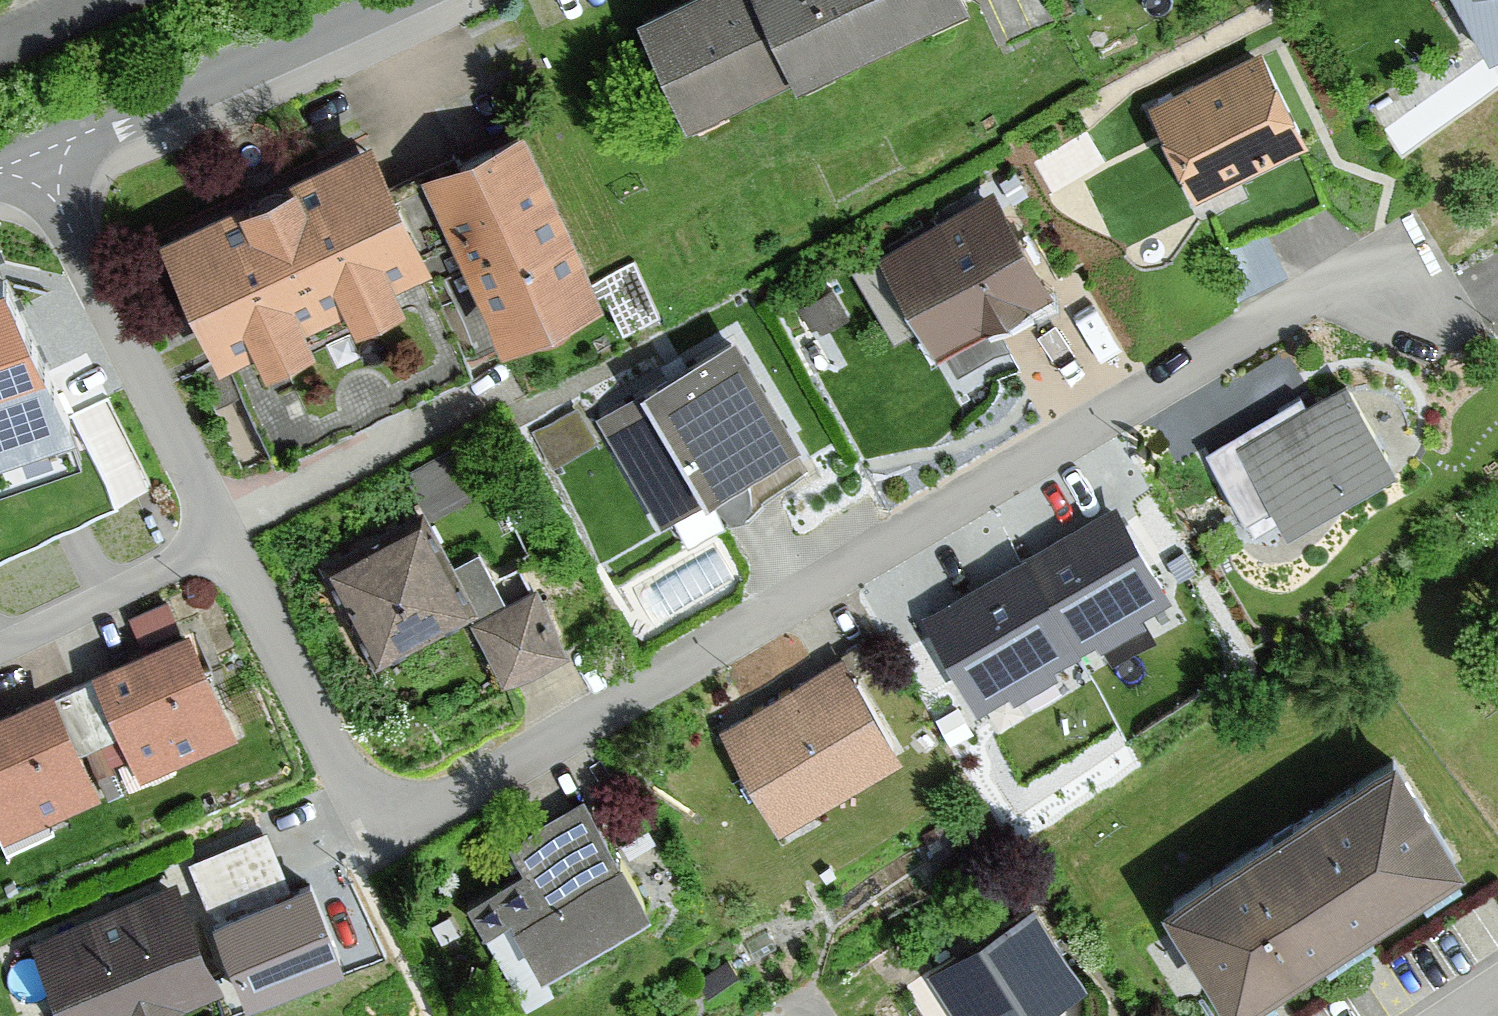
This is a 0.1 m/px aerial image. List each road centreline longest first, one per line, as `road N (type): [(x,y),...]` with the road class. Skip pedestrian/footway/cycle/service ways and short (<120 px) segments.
road 1 (residential): [(233,558),(382,835),(1396,258)]
road 2 (residential): [(36,158),(233,558)]
road 3 (tertiary): [(36,158),(381,0)]
road 4 (residential): [(233,558),(0,663)]

